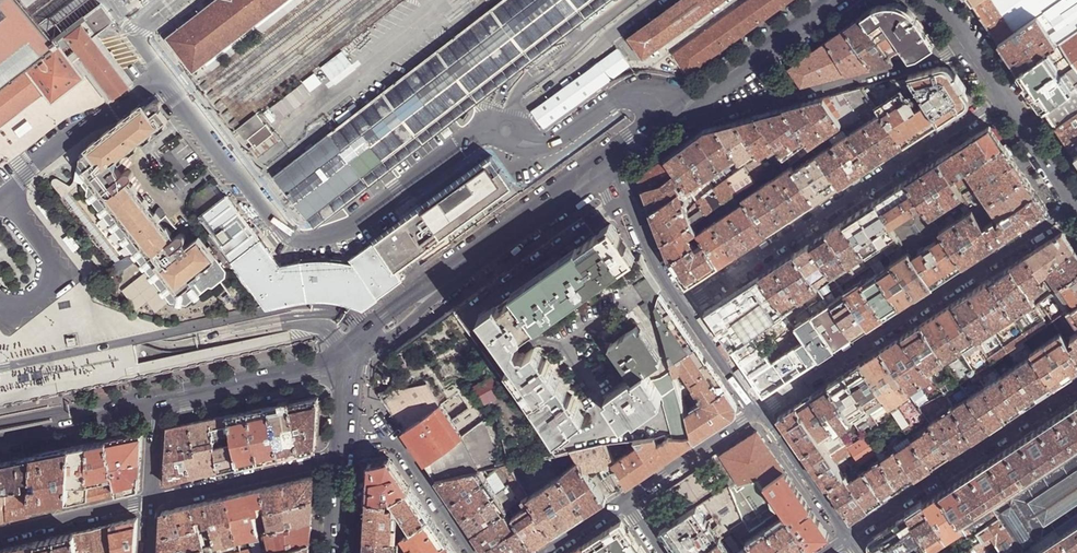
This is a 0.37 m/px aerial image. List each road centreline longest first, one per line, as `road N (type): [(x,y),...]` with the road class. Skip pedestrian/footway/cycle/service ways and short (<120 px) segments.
road 1 (residential): [(996,102),(686,306)]
road 2 (residential): [(760,412),(1070,210)]
road 3 (residential): [(673,116),(929,61),(957,46)]
road 4 (residential): [(1076,385),(849,536)]
road 5 (secondary): [(613,159),(447,284)]
road 6 (secondary): [(834,0),(673,116)]
road 7 (residential): [(151,503),(341,457)]
road 8 (secondary): [(347,358),(157,403)]
road 9 (residential): [(472,552),(400,447),(342,441)]
road 10 (residential): [(686,306),(656,268),(613,159)]
road 11 (residential): [(625,500),(760,412)]
road 12 (residential): [(0,535),(151,503)]
road 13 (residential): [(849,536),(760,412)]
road 14 (secondary): [(129,408),(0,439)]
road 15 (secondary): [(129,408),(108,403),(0,424)]
road 16 (secondary): [(1070,210),(996,102)]
road 17 (residential): [(760,412),(686,306)]

